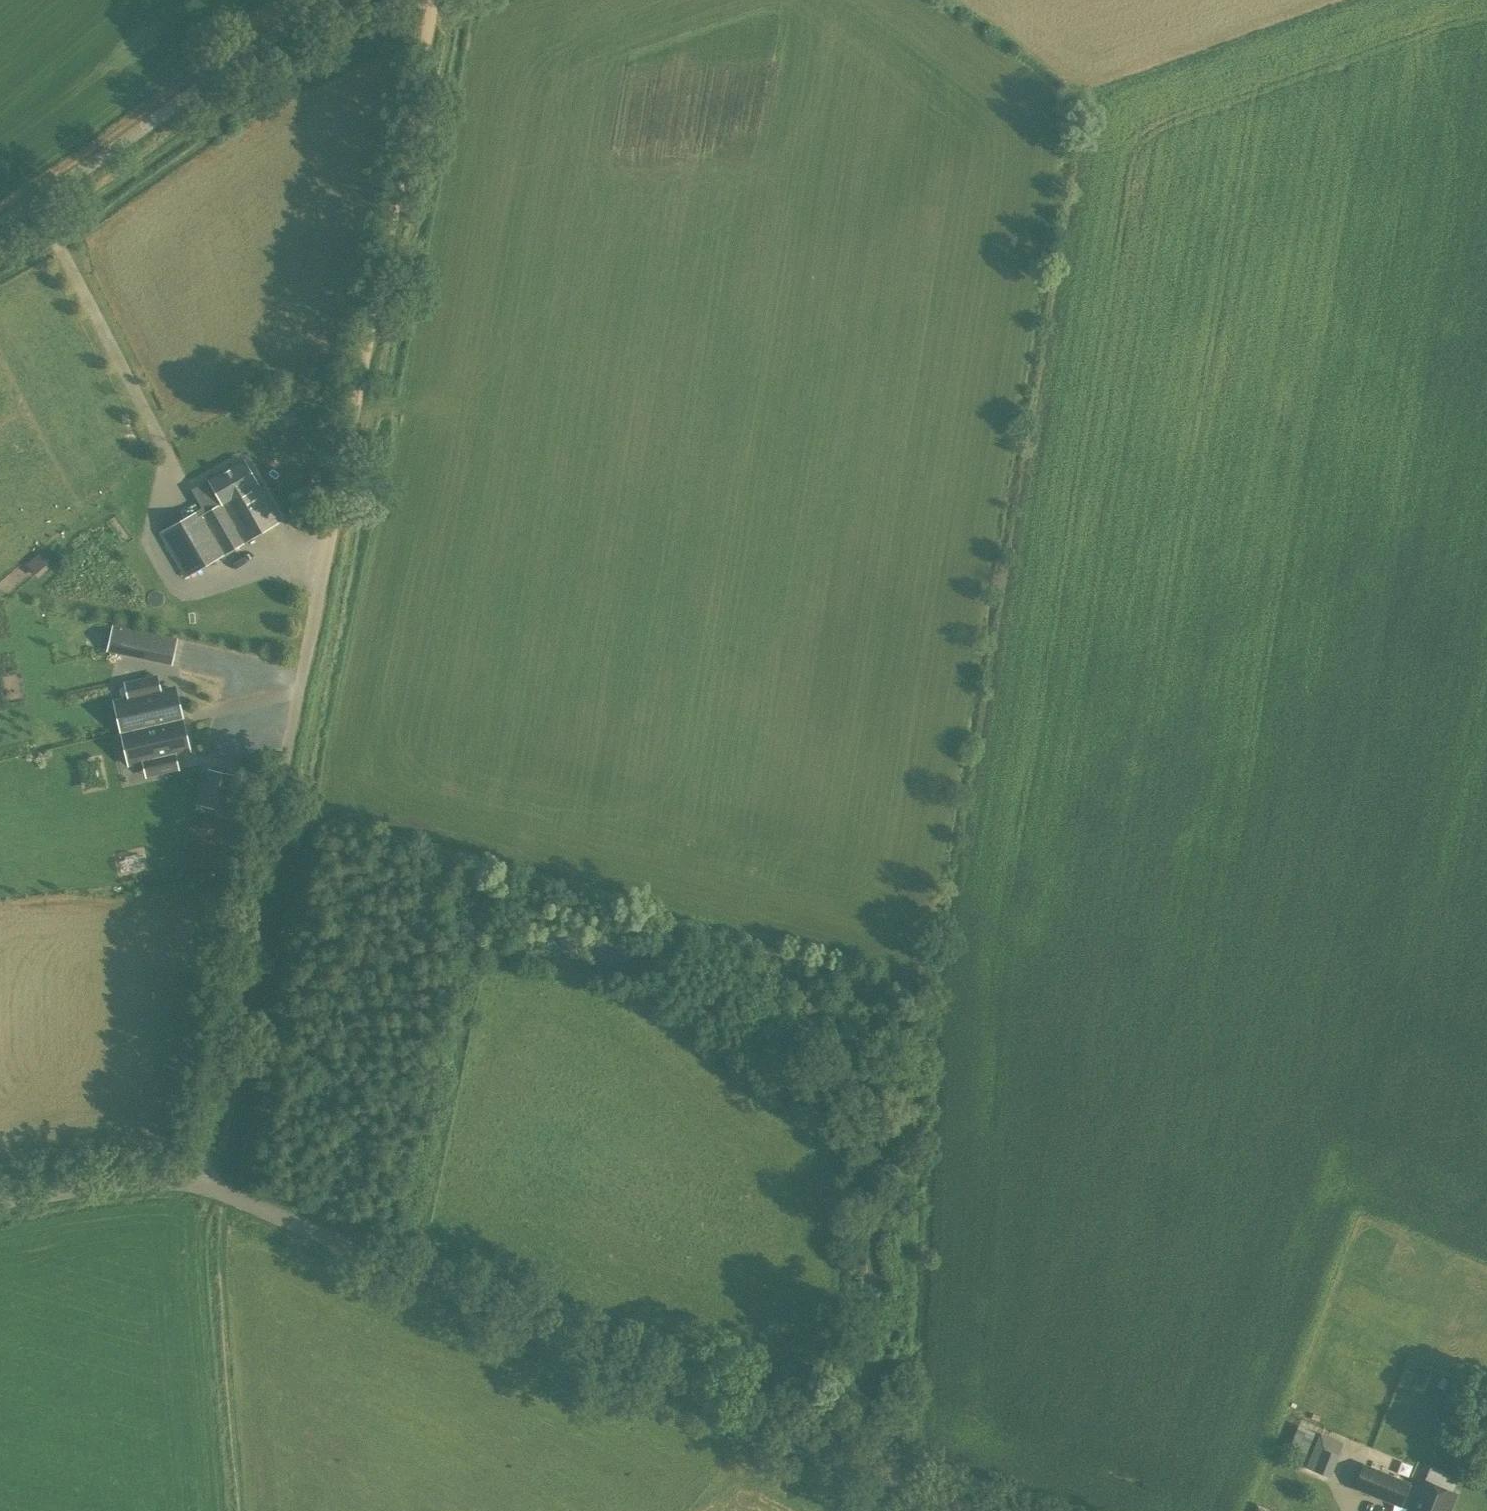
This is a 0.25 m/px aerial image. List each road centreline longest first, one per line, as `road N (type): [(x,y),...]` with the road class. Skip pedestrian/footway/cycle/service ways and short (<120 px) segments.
road 1 (unclassified): [(972,1510),(194,1182)]
road 2 (unclassified): [(194,1182),(334,515)]
road 3 (track): [(334,515),(431,0)]
road 4 (unclassified): [(0,226),(246,50),(338,0)]
road 5 (unclassified): [(0,1199),(144,1179),(194,1182)]

